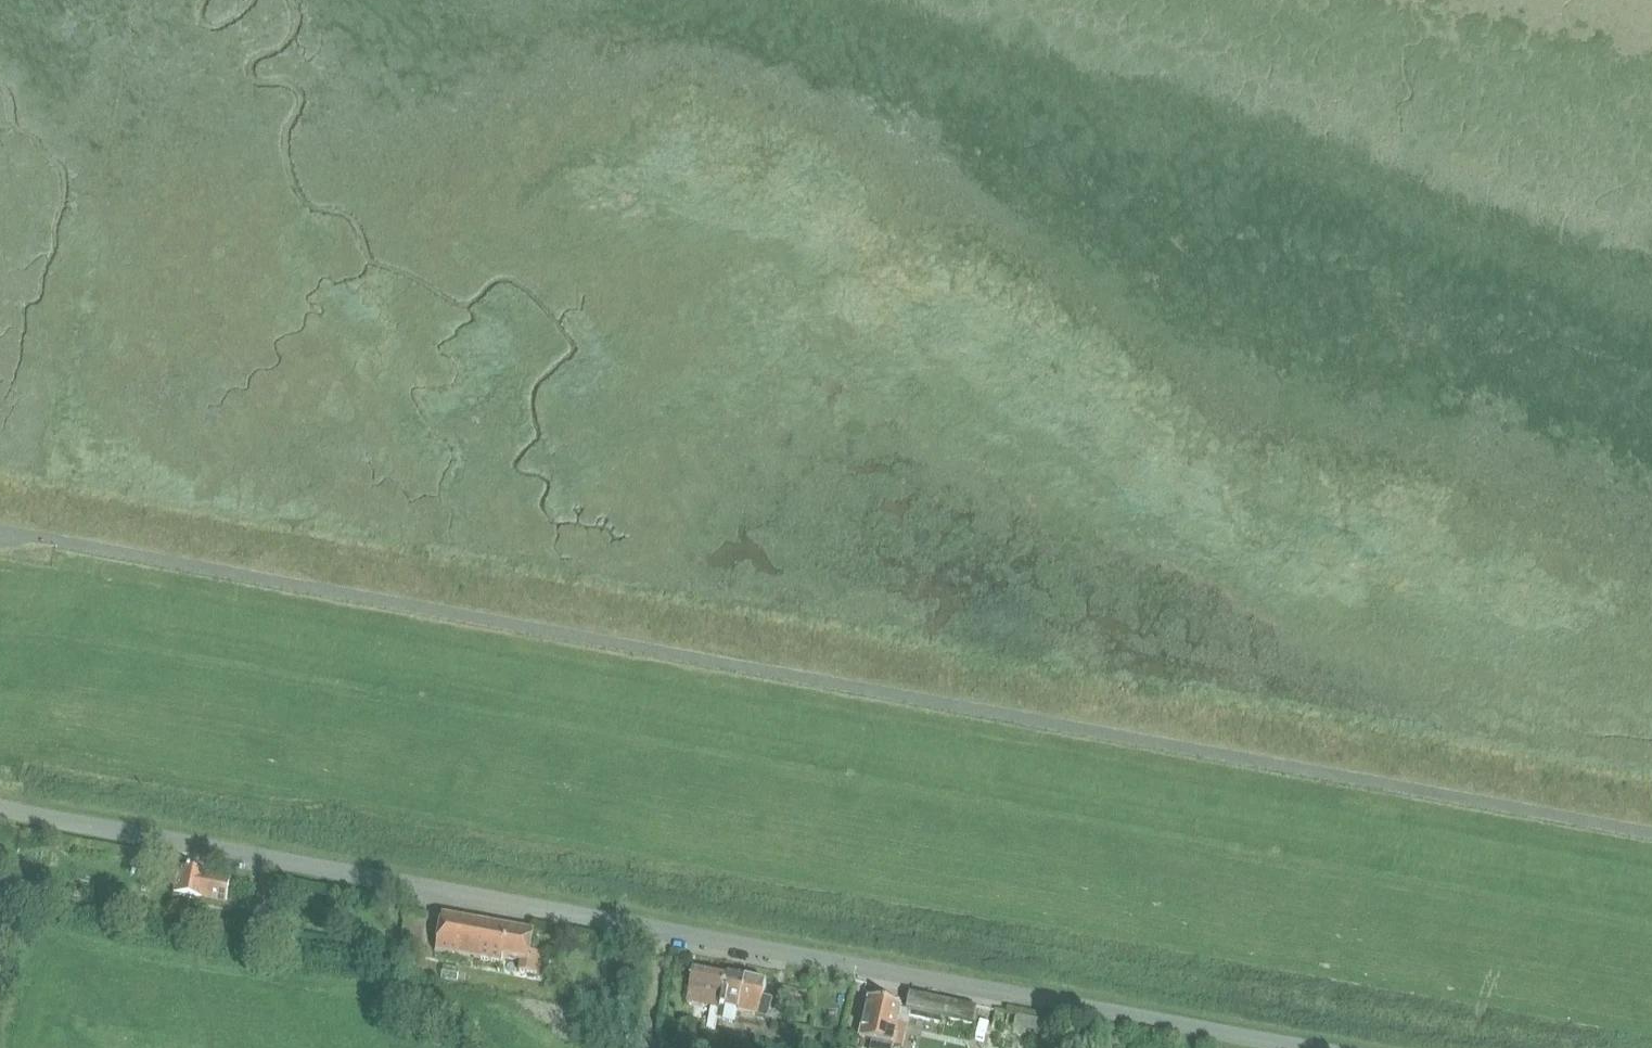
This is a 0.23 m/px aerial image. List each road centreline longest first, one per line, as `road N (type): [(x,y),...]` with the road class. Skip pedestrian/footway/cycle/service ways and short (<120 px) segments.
road 1 (unclassified): [(1282,1047),(0,812)]

